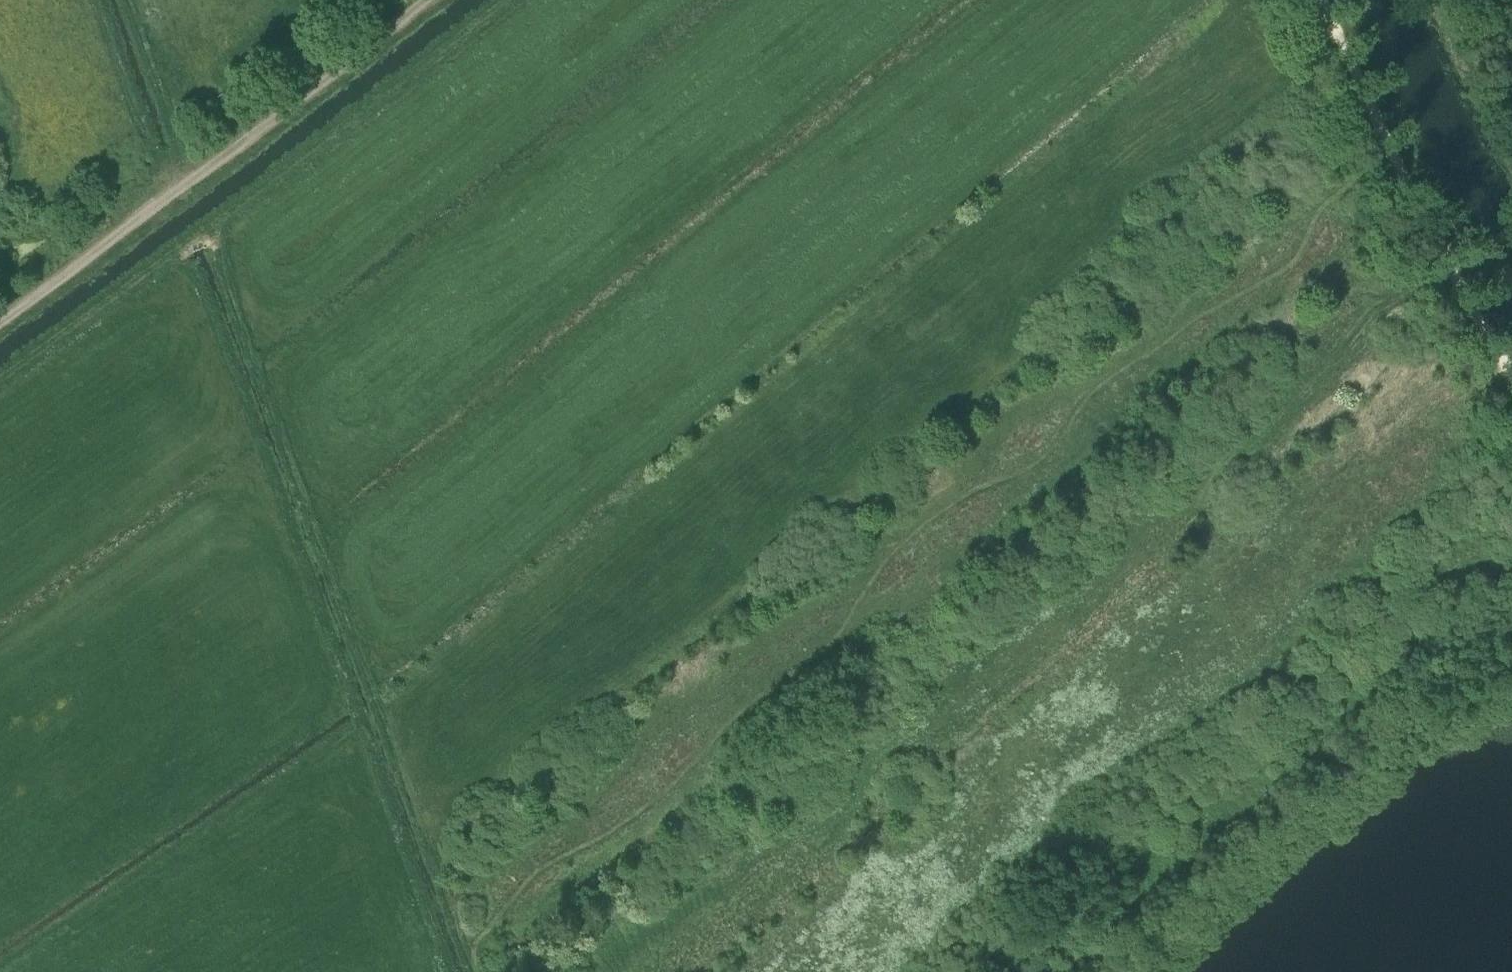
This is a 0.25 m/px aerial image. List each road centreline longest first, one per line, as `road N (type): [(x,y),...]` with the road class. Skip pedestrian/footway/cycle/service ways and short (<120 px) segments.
road 1 (track): [(0,318),(428,0)]
road 2 (track): [(1511,371),(1398,159),(1328,0)]
road 3 (track): [(1451,0),(1511,130)]

